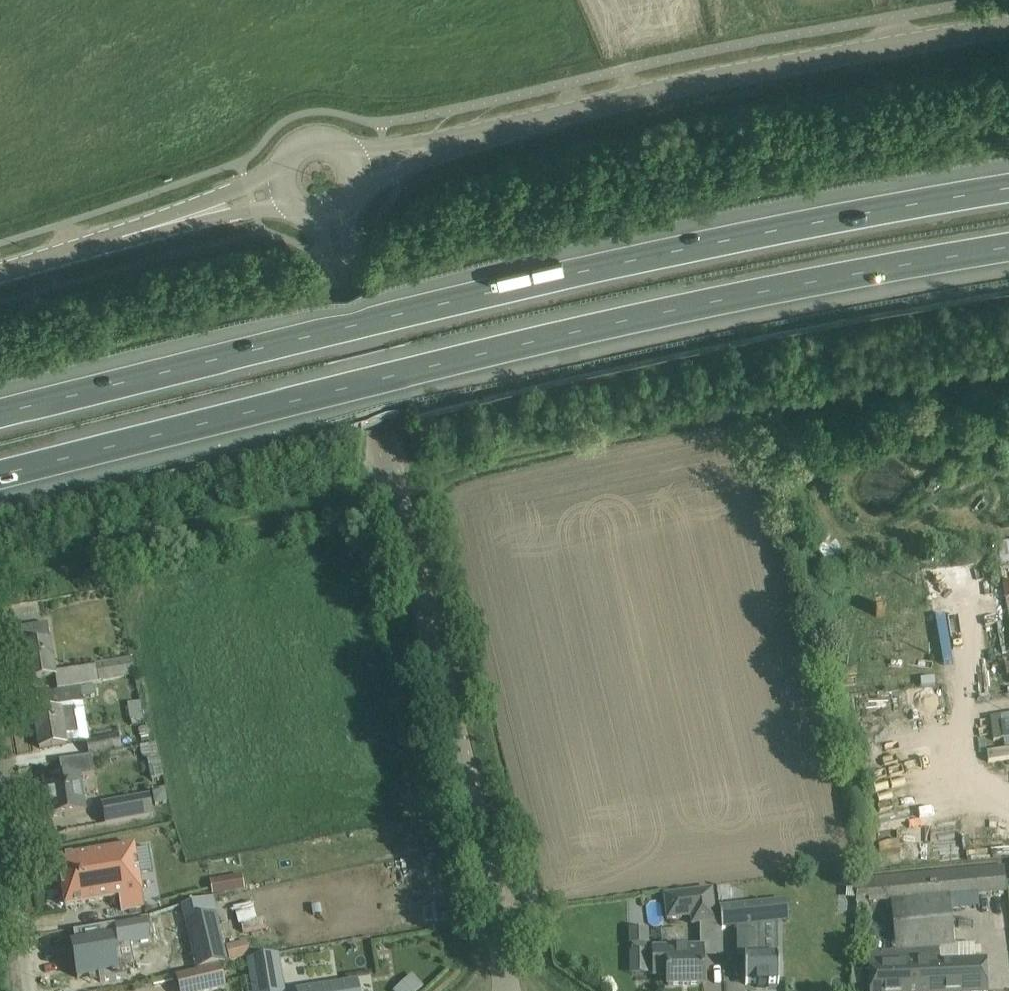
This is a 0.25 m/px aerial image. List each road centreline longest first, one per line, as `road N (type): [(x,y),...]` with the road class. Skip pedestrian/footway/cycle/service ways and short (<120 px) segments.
road 1 (motorway): [(1008,186),(409,310),(0,415)]
road 2 (motorway): [(0,475),(703,307),(1008,250)]
road 3 (unclassified): [(471,137),(634,96),(1008,26)]
road 4 (residential): [(513,990),(492,852),(389,460)]
road 5 (residential): [(36,990),(0,747)]
road 6 (unclassified): [(200,212),(0,273)]
road 7 (unclassified): [(389,460),(346,285)]

